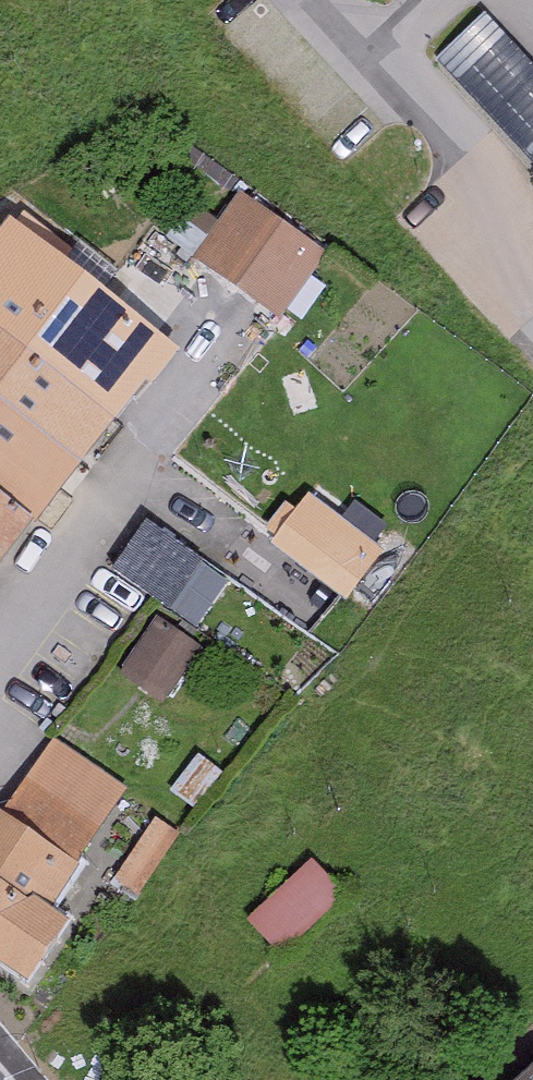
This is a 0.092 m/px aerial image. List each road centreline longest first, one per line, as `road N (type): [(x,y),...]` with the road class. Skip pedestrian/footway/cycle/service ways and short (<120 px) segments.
road 1 (residential): [(330,0),(457,145),(499,285),(532,328)]

